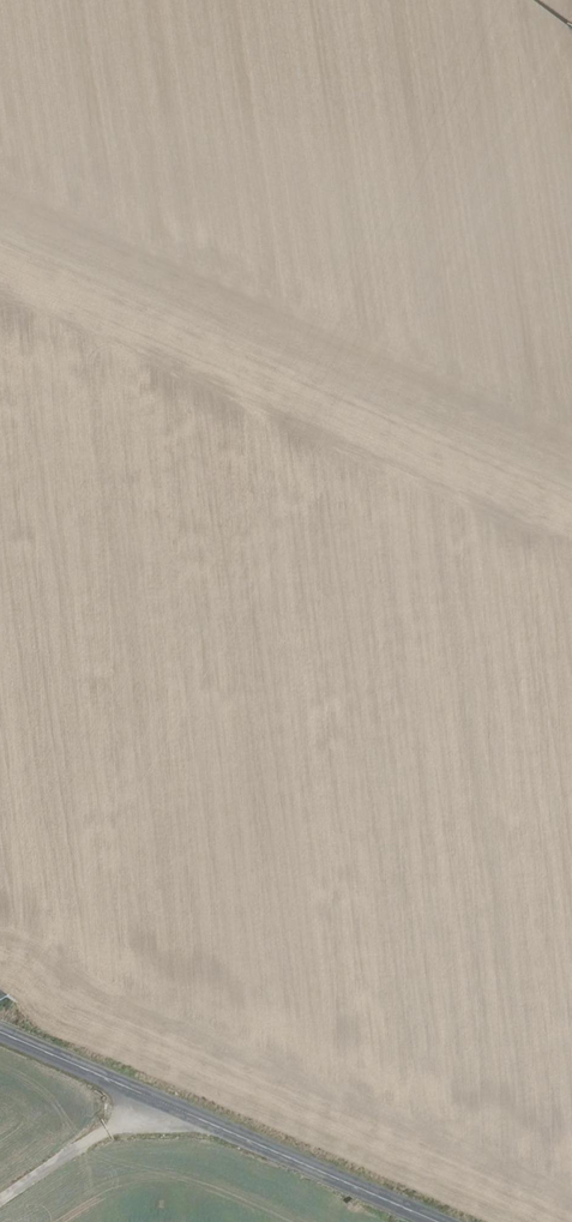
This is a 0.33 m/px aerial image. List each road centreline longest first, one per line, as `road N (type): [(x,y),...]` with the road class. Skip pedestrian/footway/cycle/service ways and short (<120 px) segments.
road 1 (secondary): [(442,1221),(0,1031)]
road 2 (track): [(0,1206),(155,1099)]

